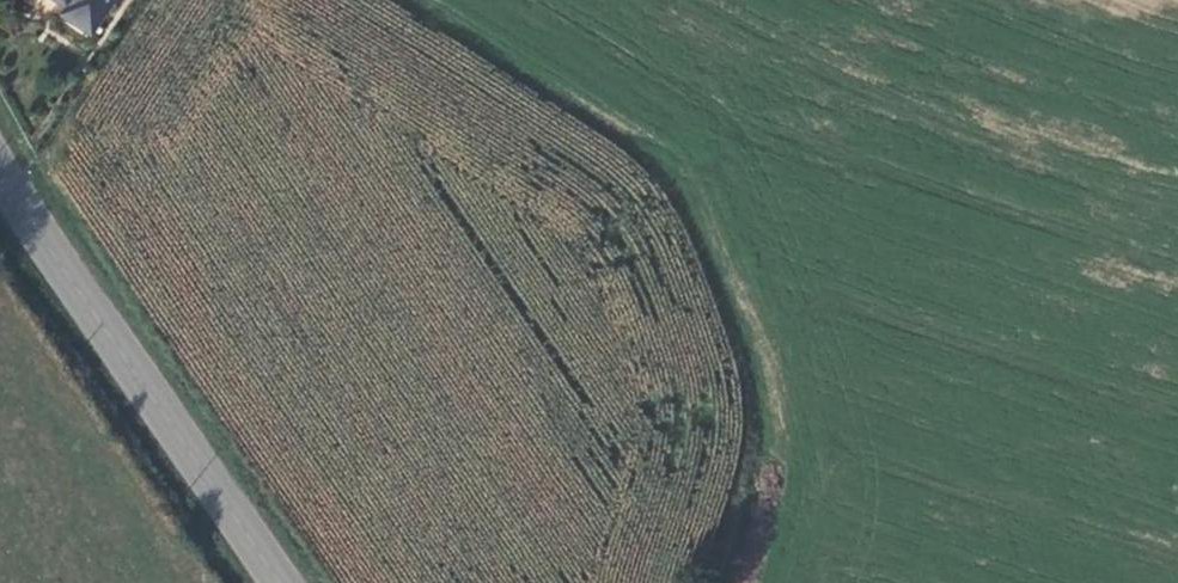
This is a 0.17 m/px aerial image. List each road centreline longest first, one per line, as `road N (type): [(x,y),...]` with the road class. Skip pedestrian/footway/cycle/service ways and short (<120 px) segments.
road 1 (secondary): [(277,582),(0,167)]

